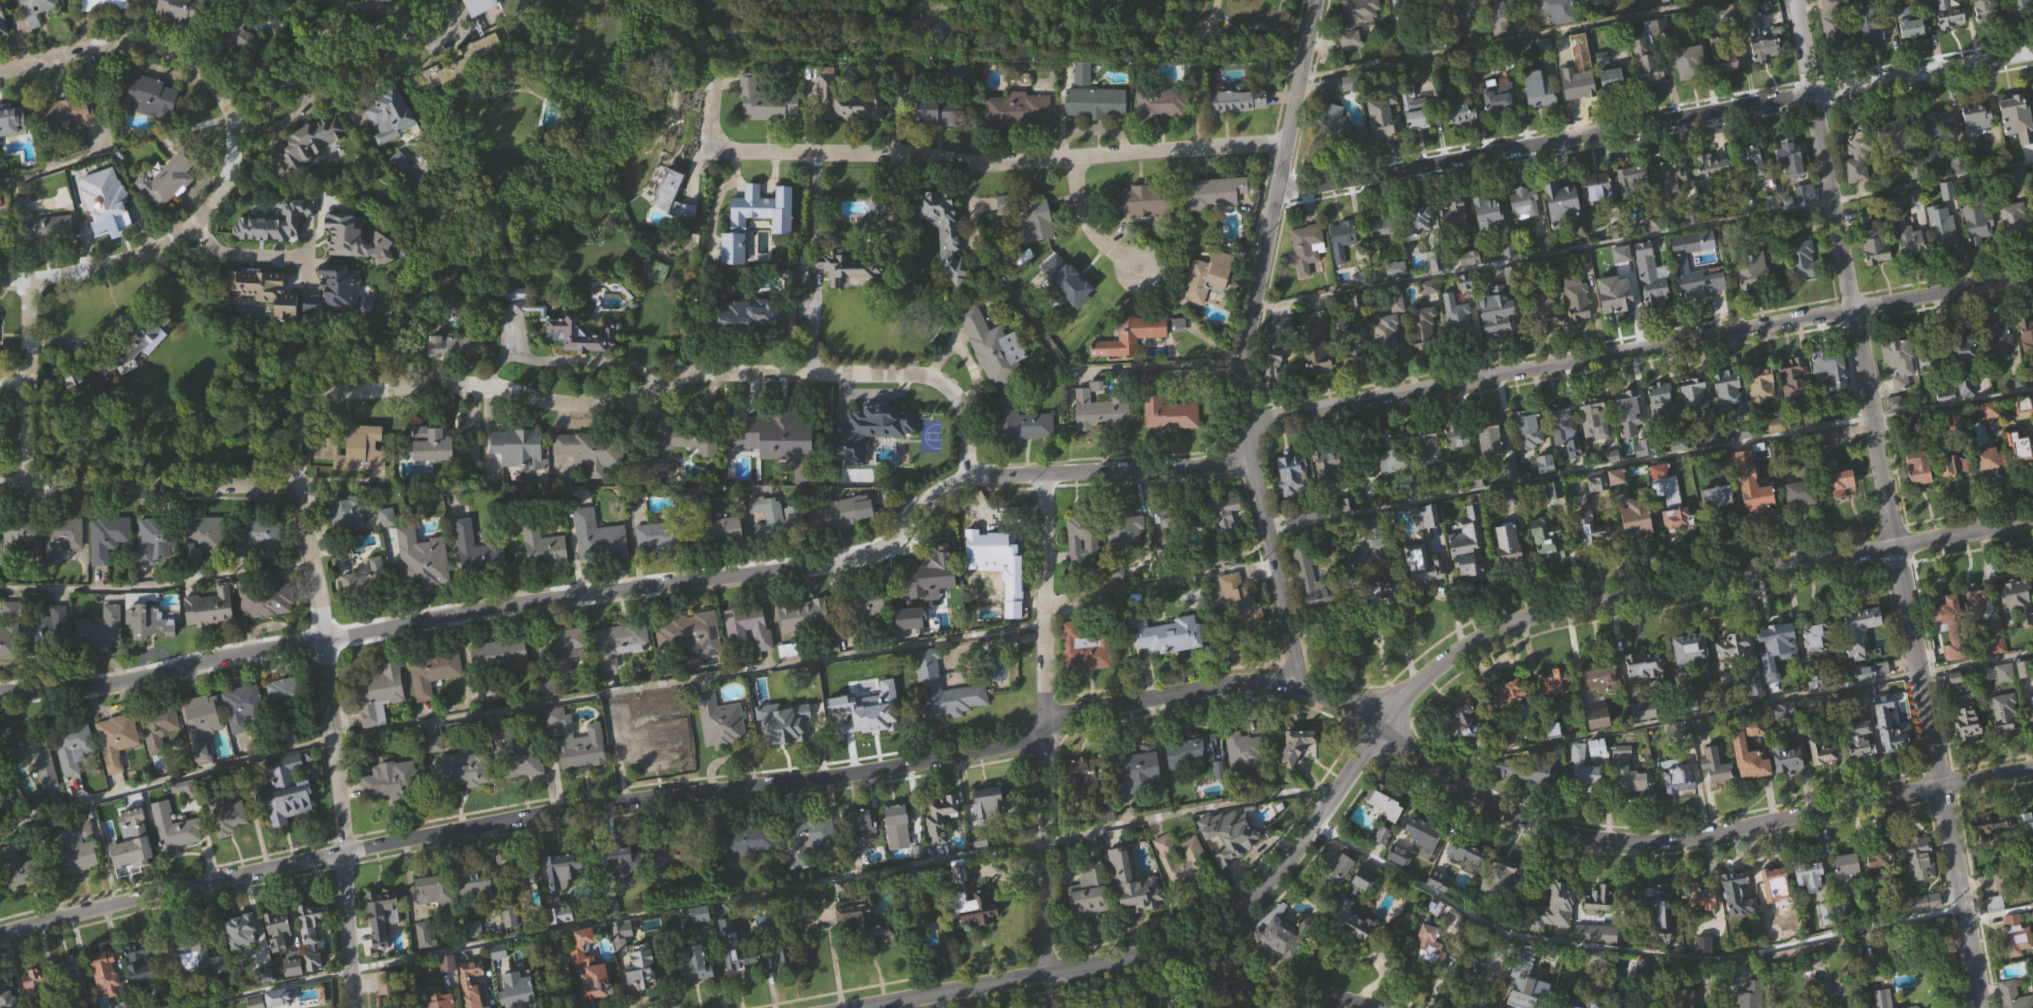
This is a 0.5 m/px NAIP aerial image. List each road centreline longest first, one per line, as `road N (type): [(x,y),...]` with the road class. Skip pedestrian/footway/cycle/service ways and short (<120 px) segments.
road 1 (residential): [(0,936),(346,852),(577,807),(996,751),(1109,710),(1248,684),(1315,696),(1521,821),(1594,840),(1684,839),(2032,768)]
road 2 (residential): [(863,1007),(1118,960),(1219,925),(1304,849),(1378,734),(1423,681),(1498,631),(1566,610),(2032,522)]
road 3 (residential): [(964,478),(1187,468),(1214,462),(1269,420),(2032,276)]
road 4 (residential): [(0,692),(110,684),(490,610),(830,563),(885,548),(923,503),(964,478)]
road 5 (residential): [(1981,1007),(1814,95)]
road 6 (residential): [(301,484),(301,434),(313,405),(340,392),(488,384),(584,403),(649,389),(683,372),(810,369),(929,375),(947,383),(962,404),(964,478)]
road 7 (residential): [(719,19),(714,128),(740,153),(1024,164),(1287,144)]
road 8 (residential): [(0,73),(112,43),(161,46),(189,59),(211,83),(231,150),(222,185),(185,227),(104,266),(31,277),(27,287),(0,278)]
road 9 (residential): [(1276,193),(1814,95)]
road 10 (residential): [(353,1007),(326,642),(301,484)]
road 11 (residential): [(1292,687),(1295,662),(1236,387),(1276,193)]
road 12 (residential): [(1045,975),(1043,476)]
road 13 (residential): [(0,487),(301,484)]
road 14 (residential): [(1814,95),(2032,53)]
road 15 (residential): [(1183,938),(1215,988),(1303,989),(1367,1007)]
road 16 (residential): [(29,487),(27,287)]
road 17 (residential): [(1276,193),(1315,0)]

